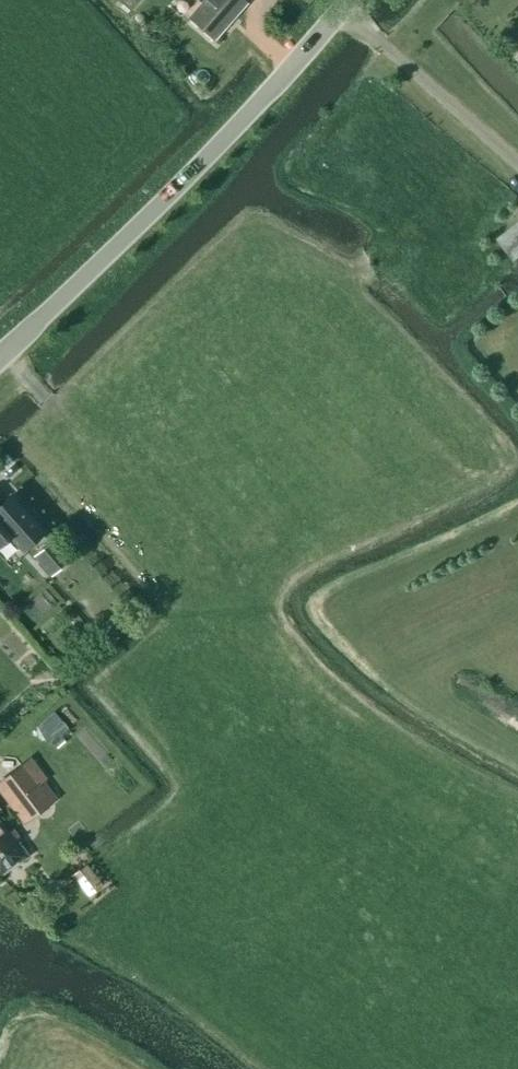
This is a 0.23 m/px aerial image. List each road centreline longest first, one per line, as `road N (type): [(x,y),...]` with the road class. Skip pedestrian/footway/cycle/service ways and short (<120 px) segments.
road 1 (tertiary): [(0,355),(197,171),(353,0)]

